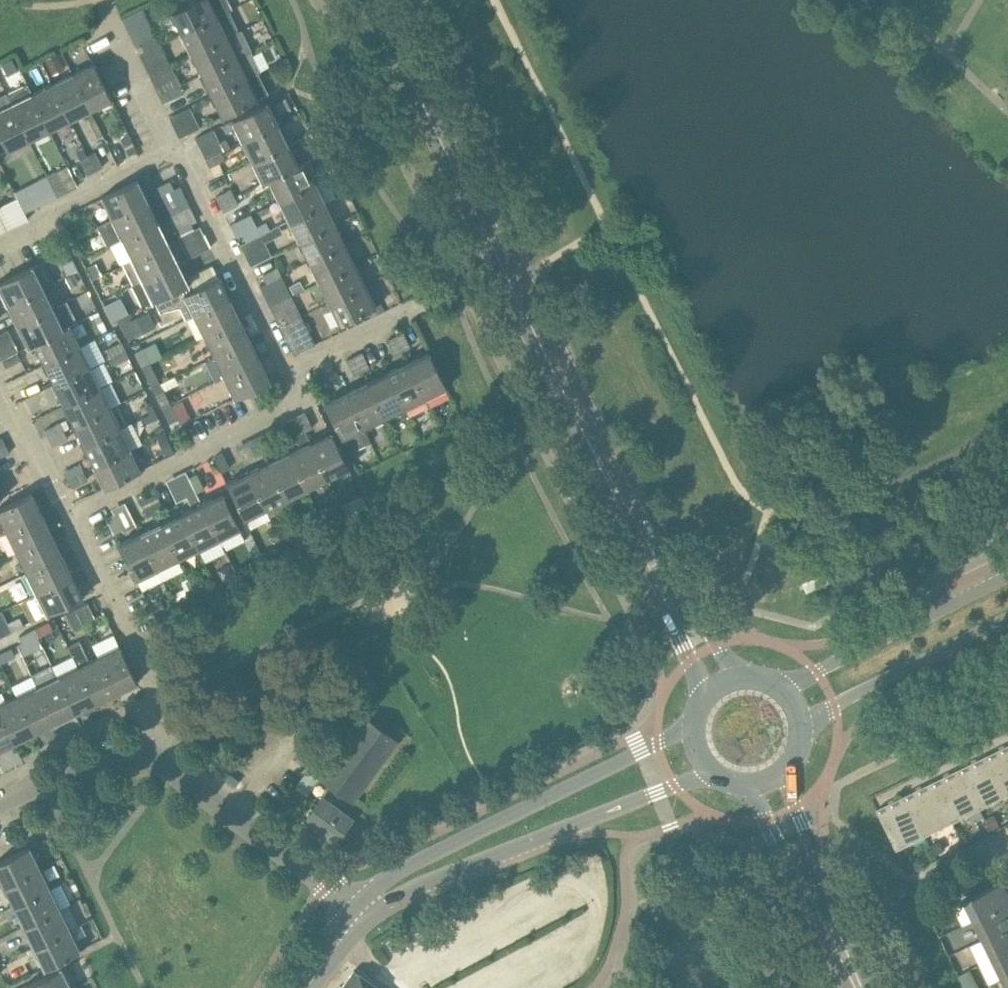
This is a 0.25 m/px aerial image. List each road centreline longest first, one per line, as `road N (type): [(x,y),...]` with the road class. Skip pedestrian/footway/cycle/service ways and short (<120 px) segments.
road 1 (tertiary): [(646,546),(374,0)]
road 2 (residential): [(70,514),(303,400),(188,164),(170,151)]
road 3 (tertiary): [(696,720),(388,876),(360,912)]
road 4 (tertiary): [(360,912),(713,770)]
road 5 (residential): [(152,755),(164,731),(163,706),(70,514)]
road 6 (unclassified): [(152,755),(360,912)]
road 7 (tertiary): [(1007,575),(773,685)]
road 8 (tertiary): [(800,734),(836,707),(1007,623)]
road 9 (tertiary): [(744,783),(848,966)]
road 10 (tertiary): [(848,966),(787,765)]
road 11 (residential): [(0,244),(56,205),(170,151)]
road 12 (tertiary): [(646,546),(703,703)]
road 13 (unclassified): [(0,804),(109,751),(152,755)]
road 14 (tertiary): [(739,679),(646,546)]
road 15 (residential): [(70,514),(0,392)]

